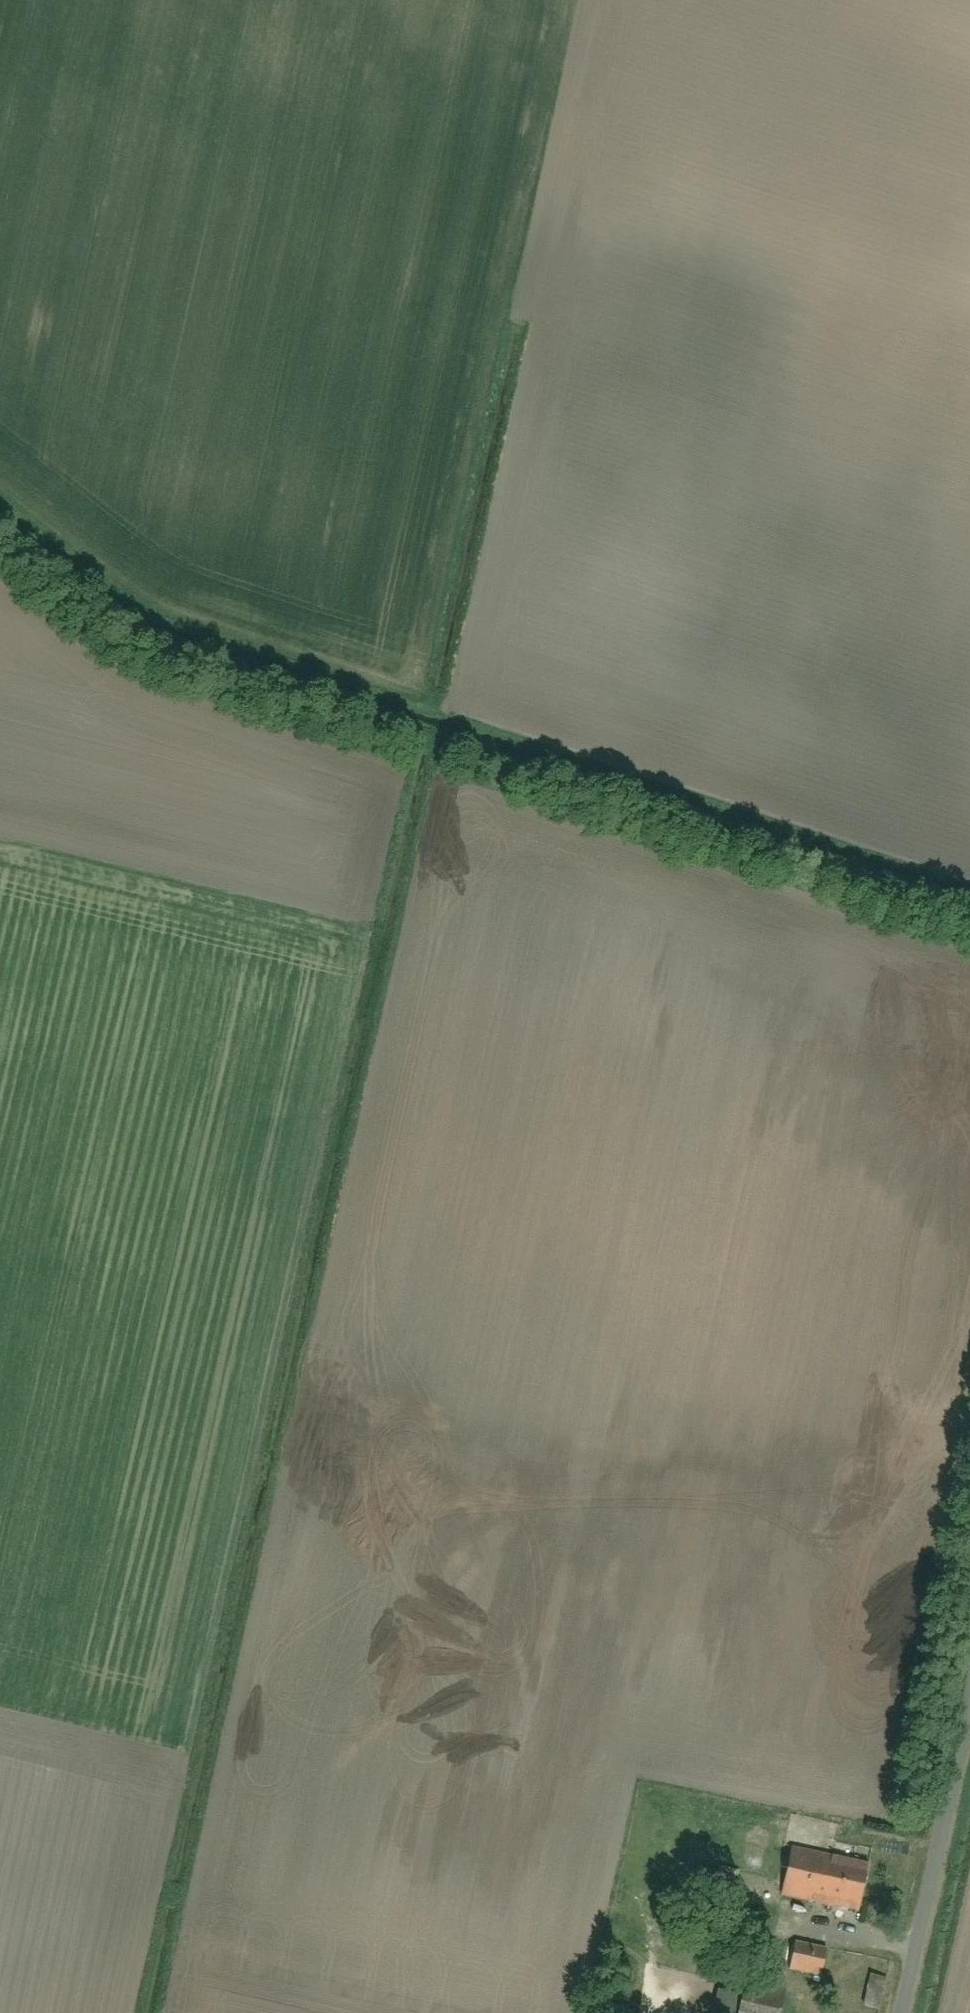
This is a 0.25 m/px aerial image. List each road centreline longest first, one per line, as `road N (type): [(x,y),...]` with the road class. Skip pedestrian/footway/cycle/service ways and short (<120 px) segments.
road 1 (unclassified): [(969,1690),(897,2012)]

